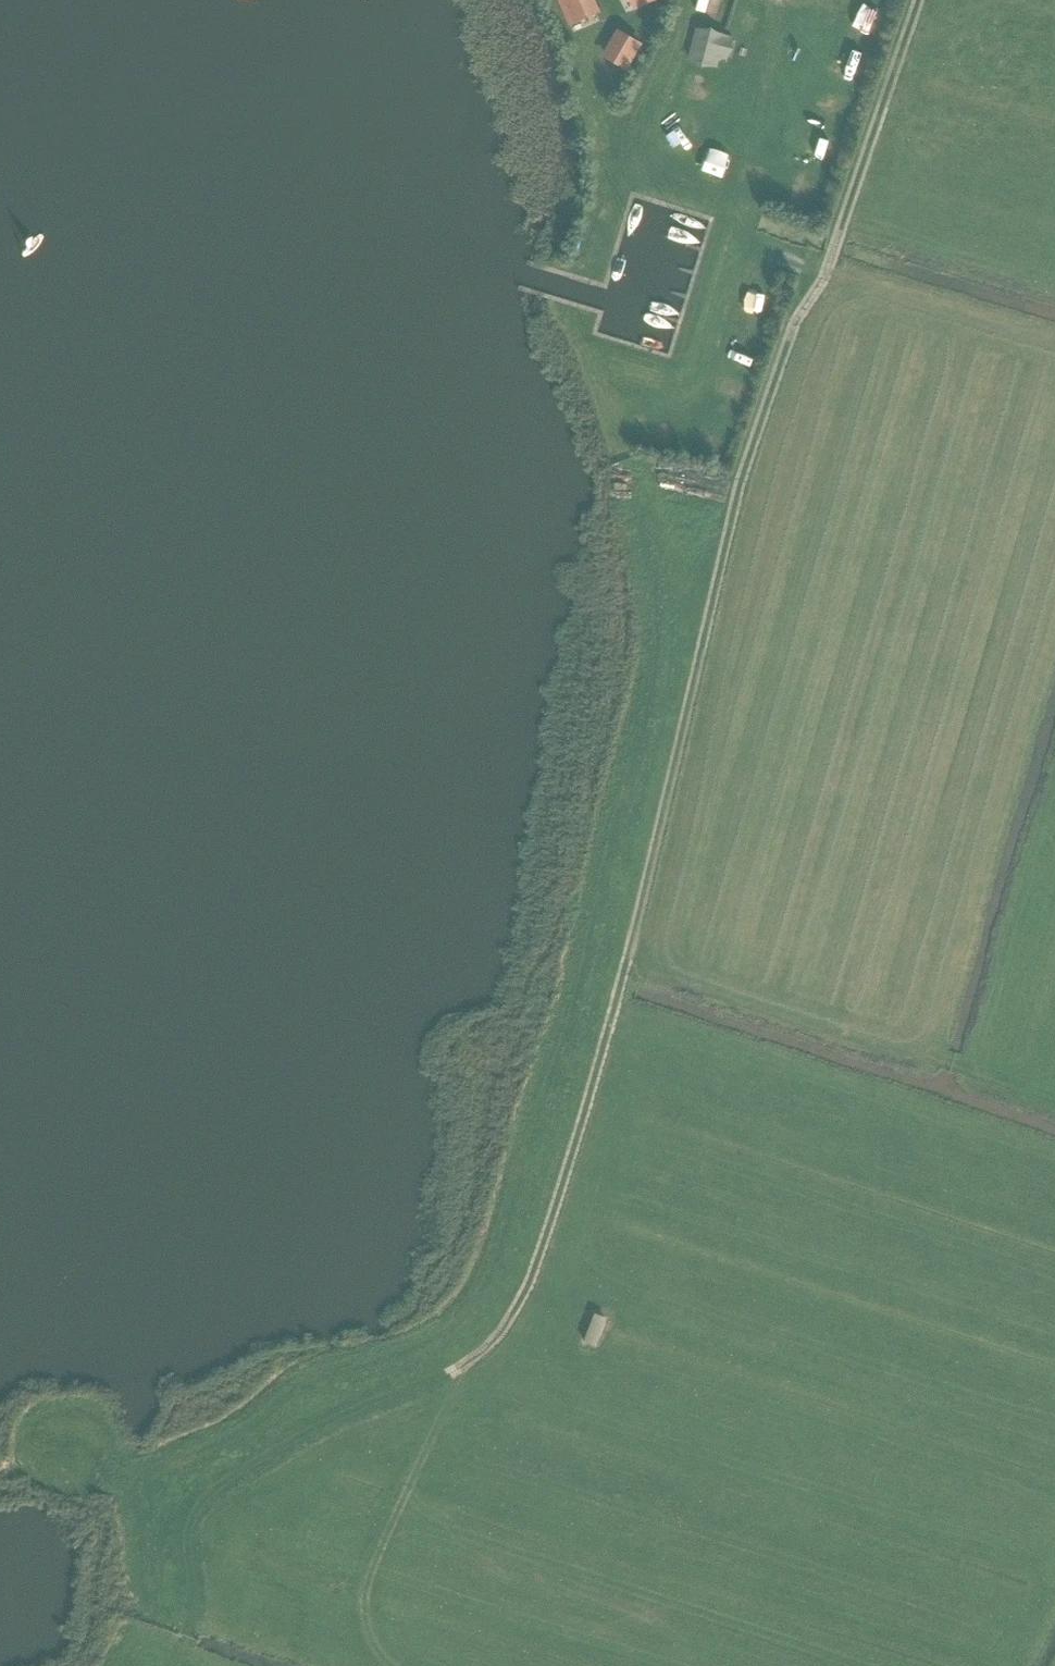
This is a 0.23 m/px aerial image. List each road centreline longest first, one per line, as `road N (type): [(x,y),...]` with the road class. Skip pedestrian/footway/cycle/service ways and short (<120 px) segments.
road 1 (track): [(917,0),(835,251),(797,322),(738,490),(621,989),(527,1290),(481,1355),(447,1376)]

